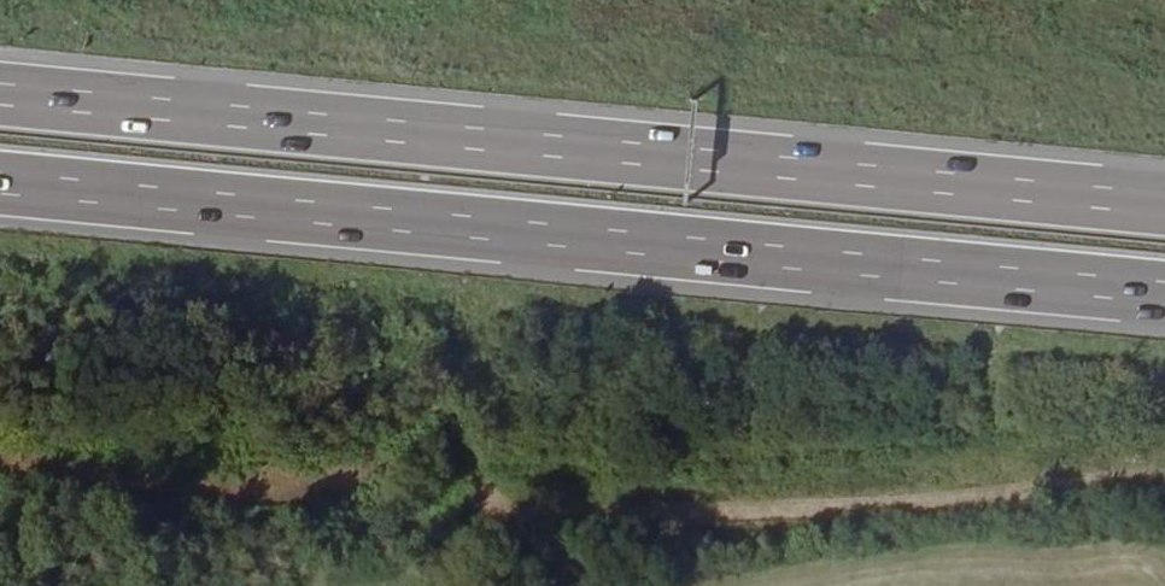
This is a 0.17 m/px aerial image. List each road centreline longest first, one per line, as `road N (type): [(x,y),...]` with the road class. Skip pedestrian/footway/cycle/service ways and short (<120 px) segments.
road 1 (motorway): [(1164,204),(0,94)]
road 2 (motorway): [(0,189),(1164,298)]

